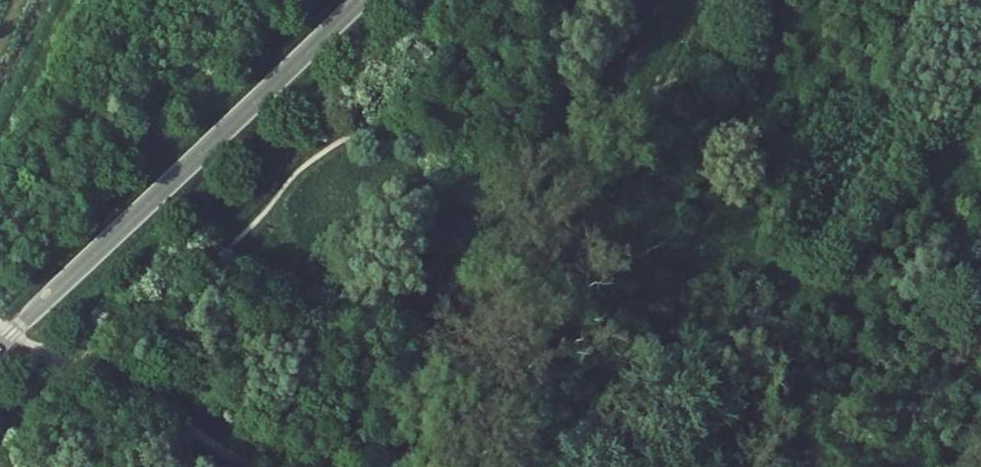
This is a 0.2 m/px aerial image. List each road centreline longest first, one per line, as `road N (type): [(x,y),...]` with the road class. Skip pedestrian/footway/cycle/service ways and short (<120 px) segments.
road 1 (residential): [(0,346),(362,0)]

